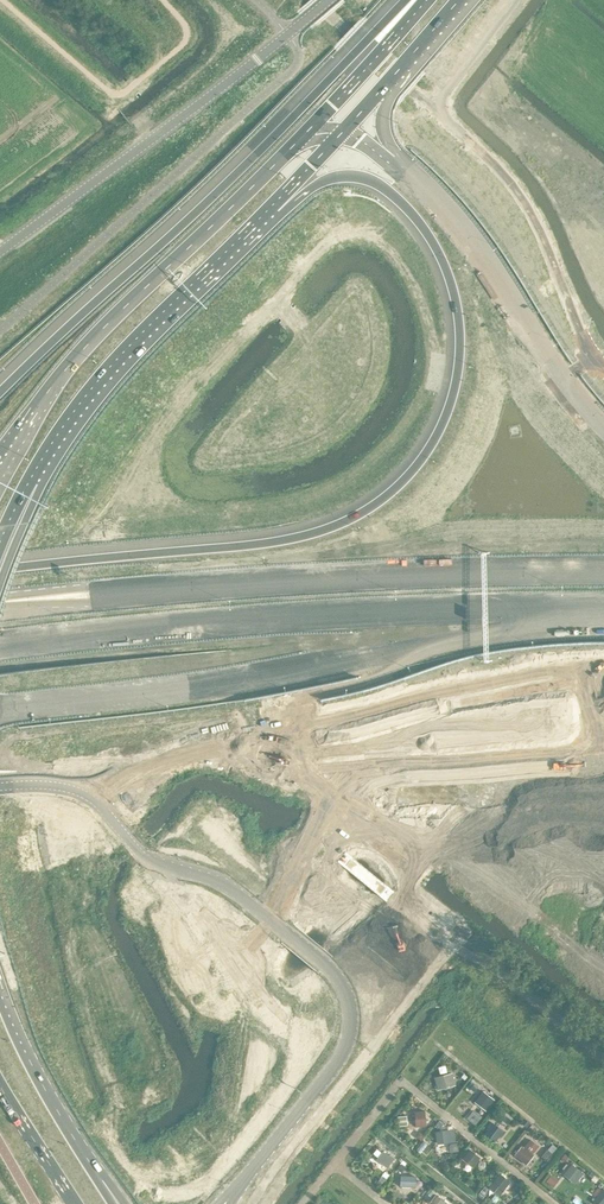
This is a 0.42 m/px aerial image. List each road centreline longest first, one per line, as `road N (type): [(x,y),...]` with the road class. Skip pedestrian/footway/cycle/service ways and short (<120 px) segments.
road 1 (motorway): [(273,209),(318,183),(357,176),(388,192),(440,253),(456,296),(460,371),(424,457),(386,497),(326,528),(0,570)]
road 2 (tertiary): [(227,1202),(343,1056),(351,1009),(339,976),(139,815),(70,788),(0,786)]
road 3 (motorway): [(0,650),(327,618),(603,611)]
road 4 (motorway): [(603,573),(381,575),(0,604)]
road 5 (motorway): [(12,704),(603,631)]
road 6 (motorway): [(411,0),(0,392)]
road 7 (primary): [(302,136),(80,354),(0,461)]
road 8 (primary): [(34,483),(113,367),(273,209)]
road 9 (motorway): [(603,428),(467,231),(395,157)]
road 10 (unclassified): [(327,0),(80,192)]
road 11 (secondary): [(91,1158),(42,1087),(0,990)]
road 12 (primary): [(424,0),(302,136)]
road 13 (secondary): [(0,1082),(75,1203)]

